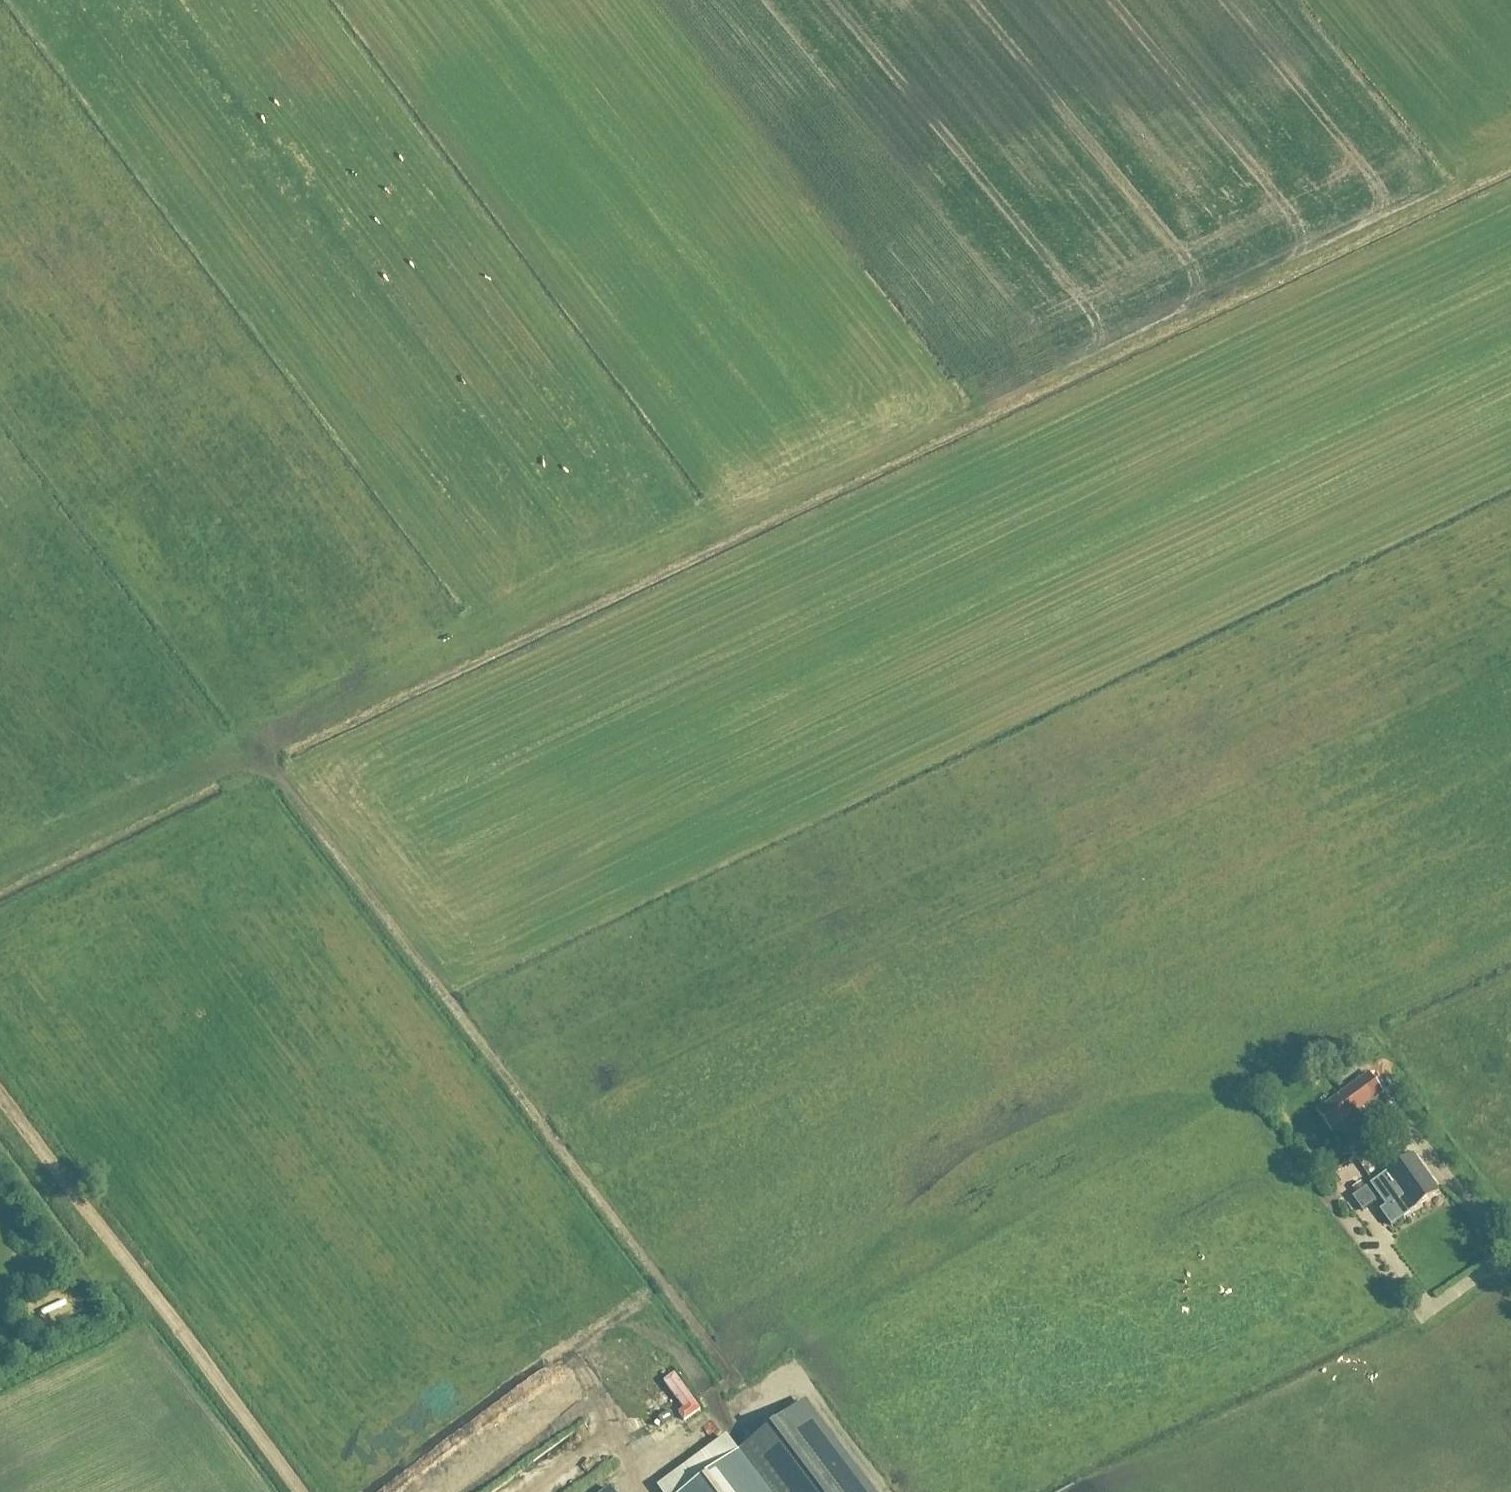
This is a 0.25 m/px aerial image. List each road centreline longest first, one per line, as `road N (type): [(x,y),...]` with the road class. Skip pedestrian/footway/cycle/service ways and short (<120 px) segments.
road 1 (track): [(301,1491),(0,1087)]

